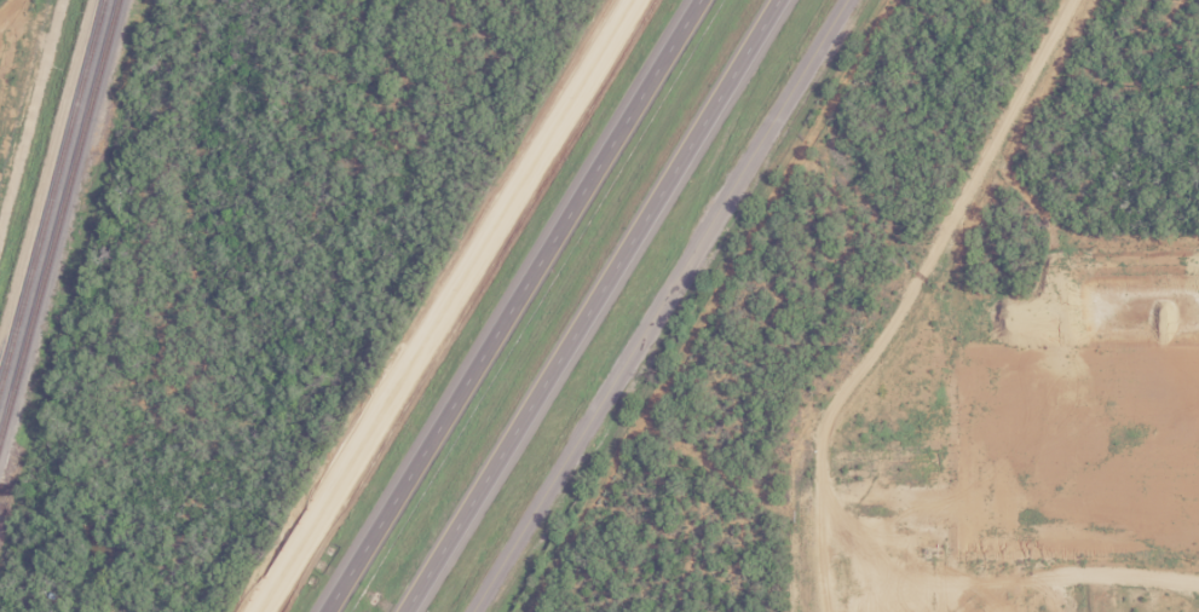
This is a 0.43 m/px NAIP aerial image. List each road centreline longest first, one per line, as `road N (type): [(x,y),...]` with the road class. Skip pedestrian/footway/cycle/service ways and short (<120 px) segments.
road 1 (tertiary): [(261,611),(638,0)]
road 2 (tertiary): [(849,0),(472,611)]
road 3 (motorway): [(406,611),(779,0)]
road 4 (motorway): [(700,0),(328,611)]

